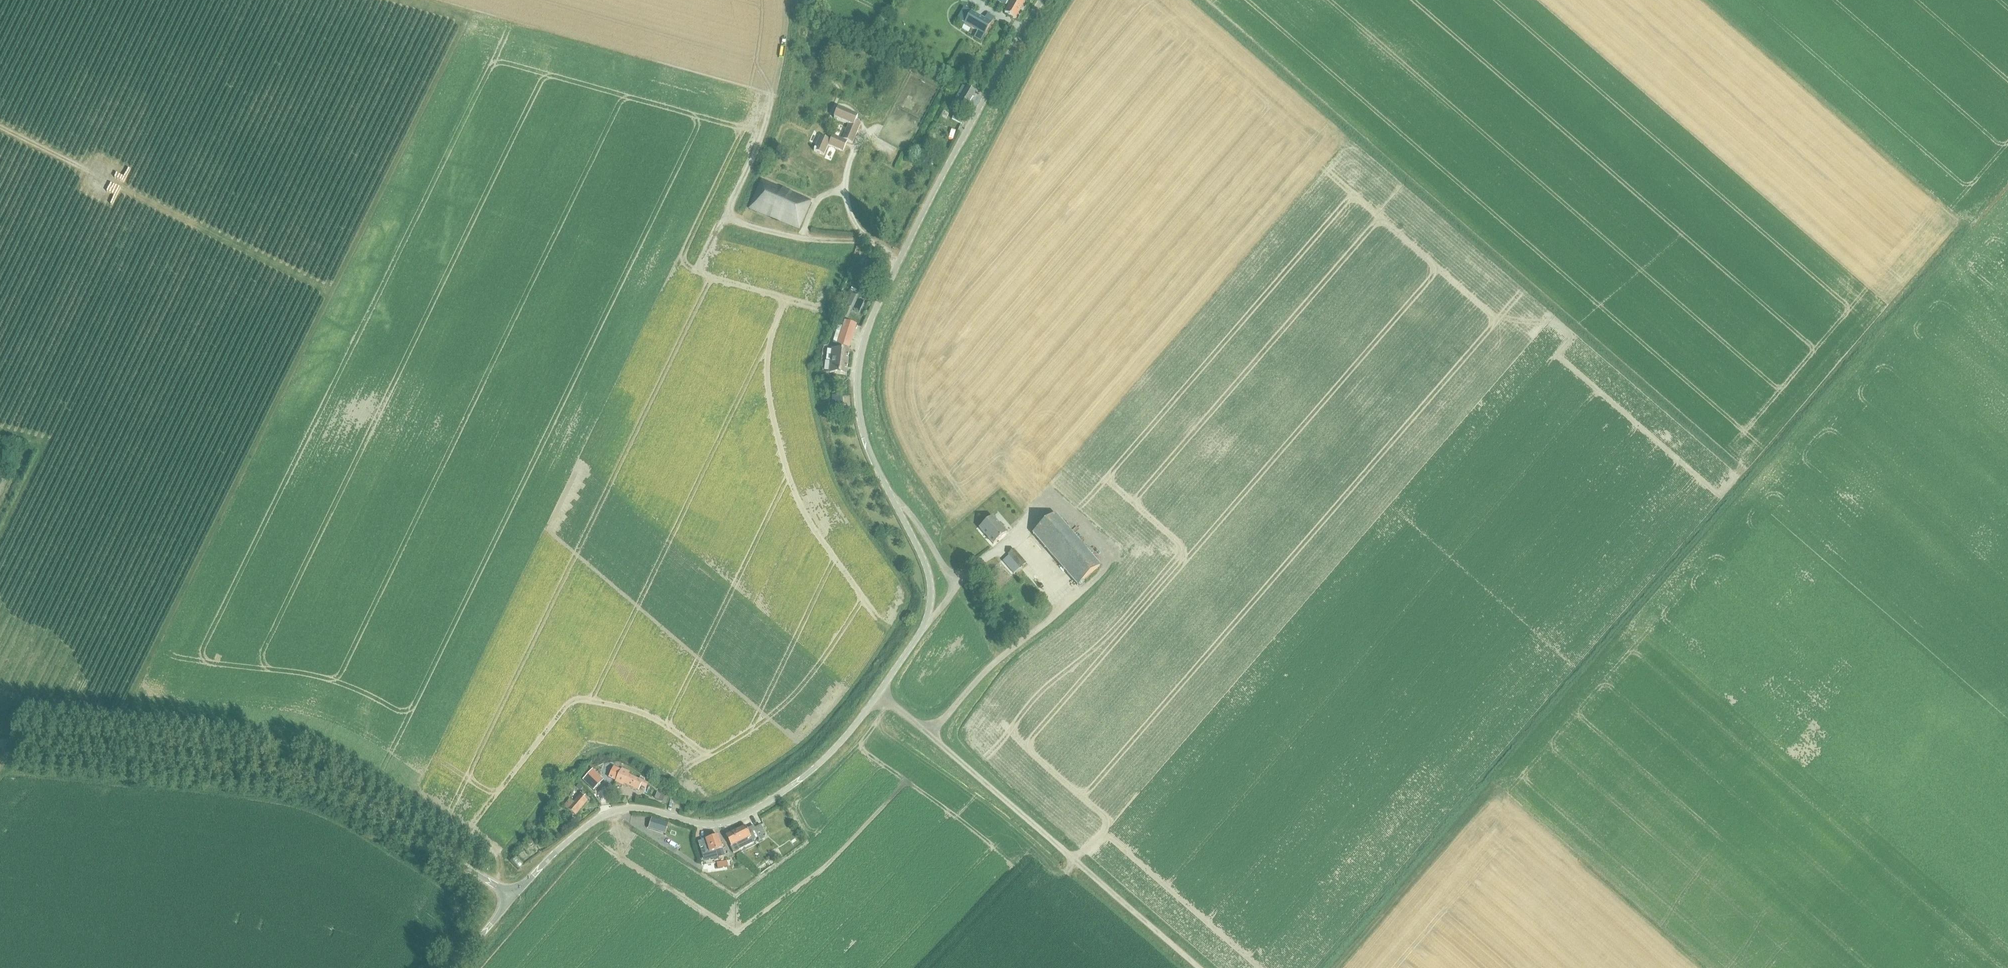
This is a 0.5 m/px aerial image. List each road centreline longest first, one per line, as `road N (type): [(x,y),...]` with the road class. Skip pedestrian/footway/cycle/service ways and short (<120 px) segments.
road 1 (unclassified): [(511,897),(610,812),(646,809),(706,824),(760,807),(838,745),(879,694),(922,630),(929,582),(864,436)]
road 2 (unclassified): [(511,897),(293,774),(0,743)]
road 3 (unclassified): [(1042,0),(880,301),(858,380),(864,436)]
road 4 (track): [(879,694),(1200,967)]
road 5 (track): [(928,734),(1111,567),(1090,533),(1054,506),(999,554)]

